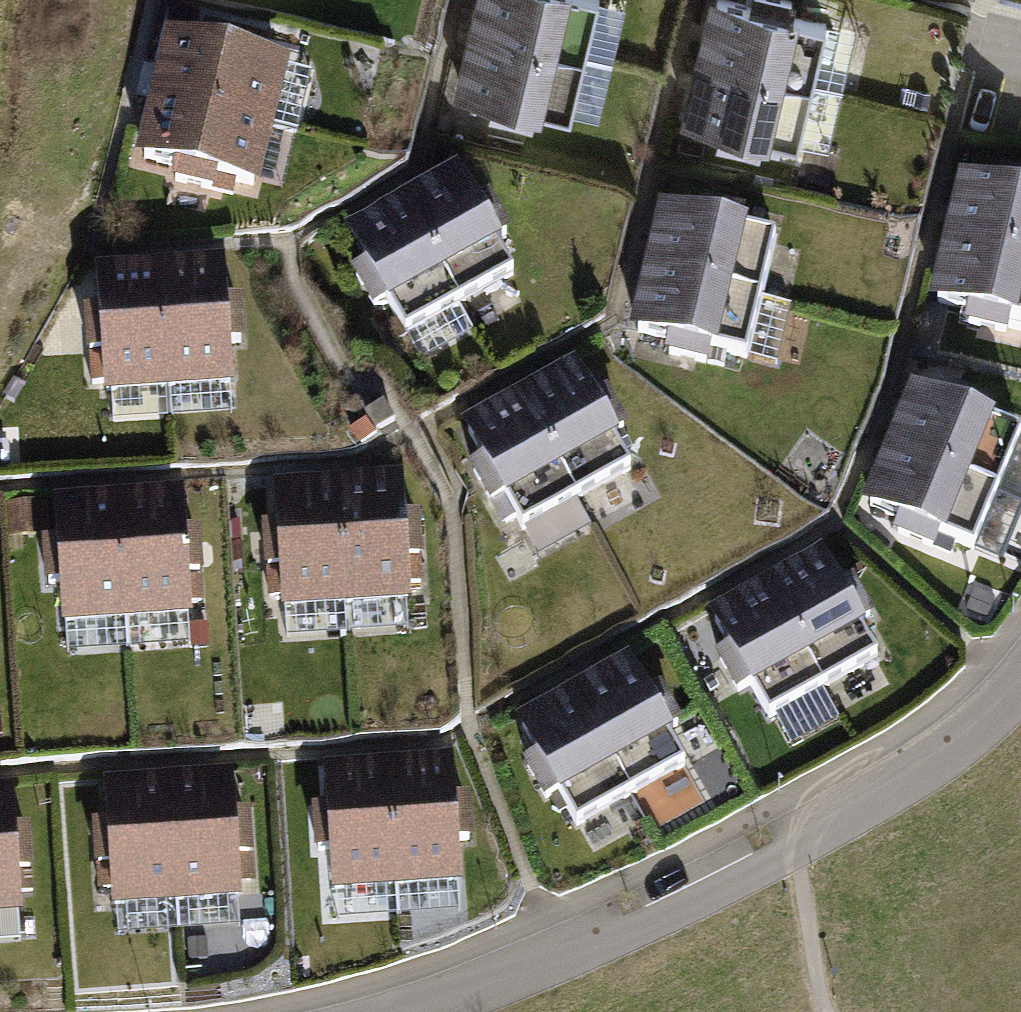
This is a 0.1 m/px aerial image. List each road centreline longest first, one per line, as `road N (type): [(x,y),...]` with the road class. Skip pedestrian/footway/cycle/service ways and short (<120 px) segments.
road 1 (residential): [(1020,680),(944,757),(798,846),(398,1011)]

